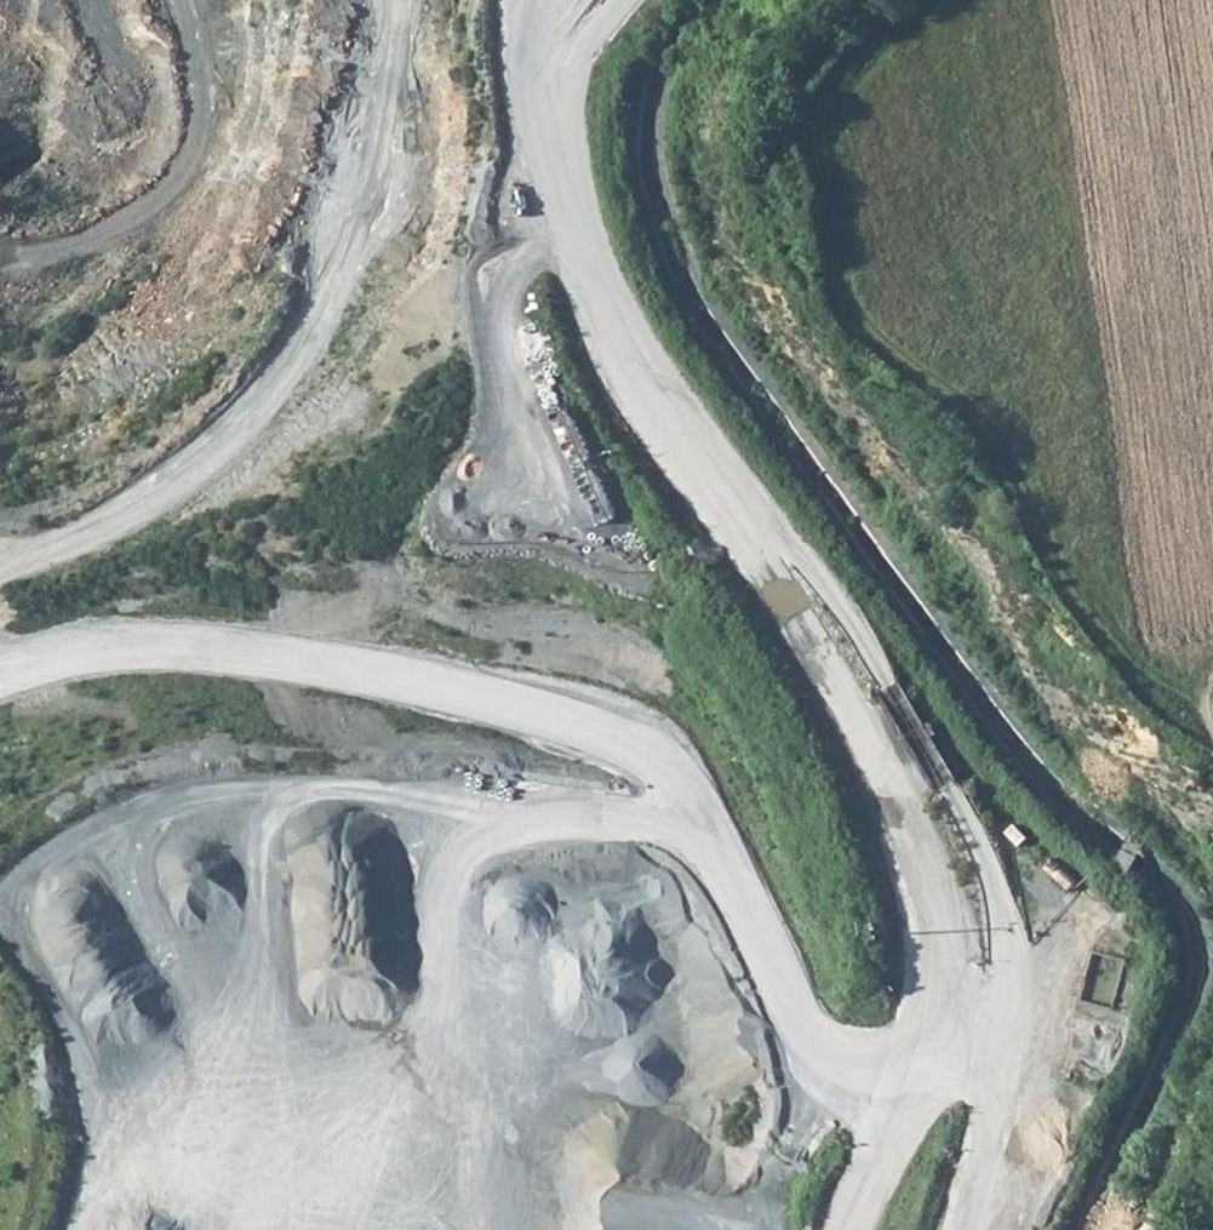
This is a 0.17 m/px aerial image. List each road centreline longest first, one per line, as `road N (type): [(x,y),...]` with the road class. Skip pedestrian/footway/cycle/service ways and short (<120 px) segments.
road 1 (track): [(938,0),(872,70),(835,161),(843,277),(894,360),(985,427),(1116,644),(1212,731)]

